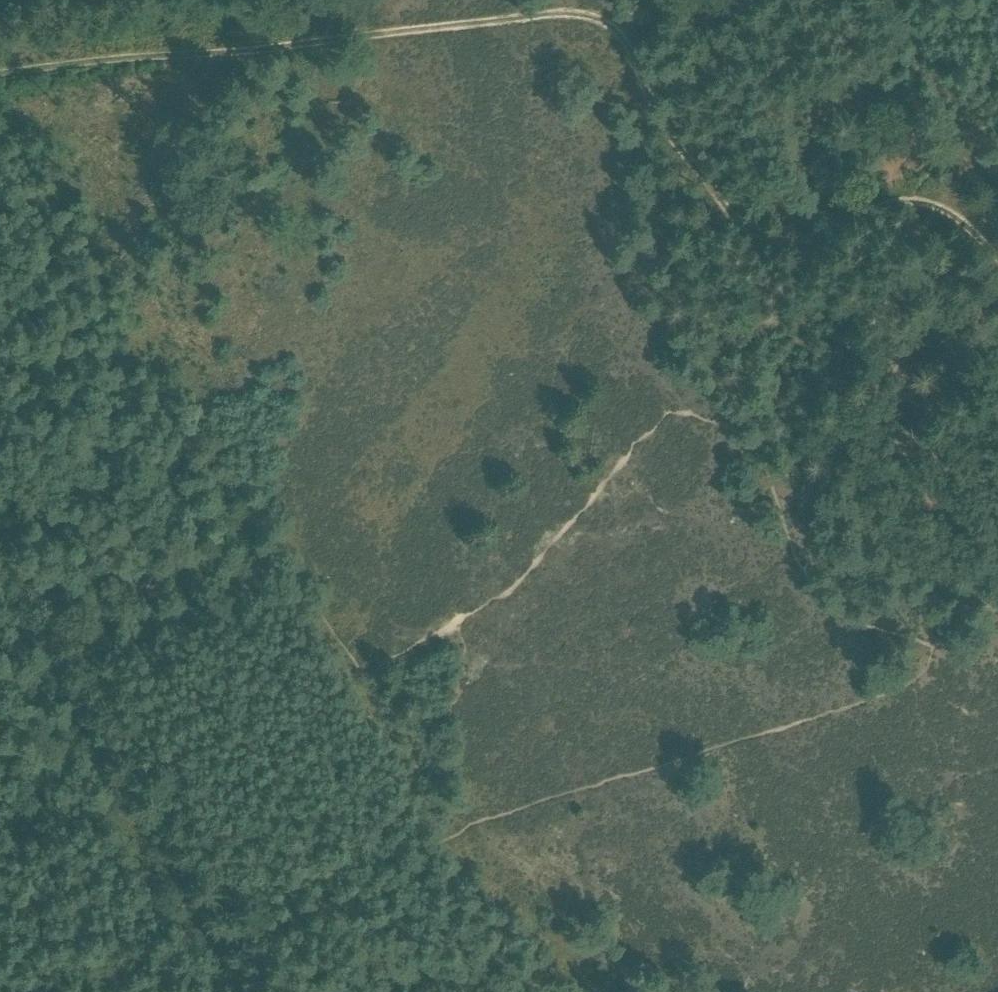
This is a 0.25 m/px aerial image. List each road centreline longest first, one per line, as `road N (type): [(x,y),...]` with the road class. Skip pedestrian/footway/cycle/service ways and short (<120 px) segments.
road 1 (track): [(0,73),(594,13),(616,22),(639,48),(678,149),(744,222),(799,235),(891,201),(926,202),(947,210),(997,257)]

